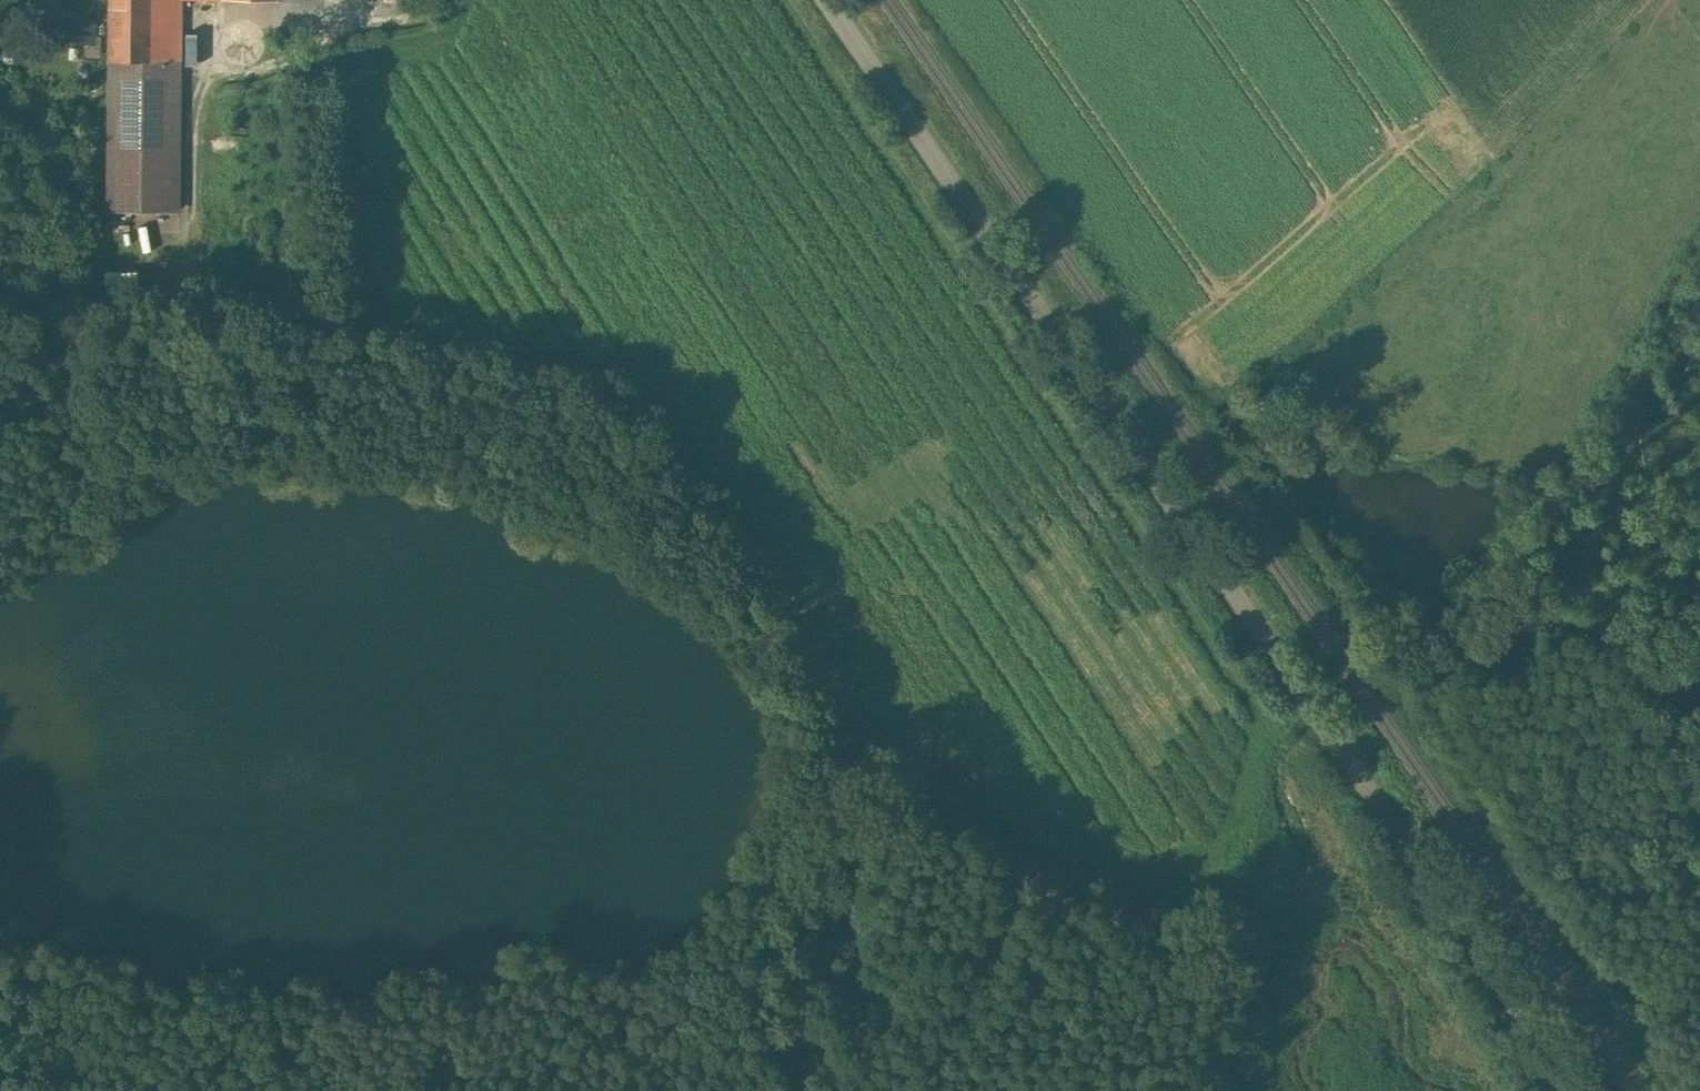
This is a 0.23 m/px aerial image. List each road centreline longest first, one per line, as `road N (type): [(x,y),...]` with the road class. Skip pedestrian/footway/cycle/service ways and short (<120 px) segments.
road 1 (unclassified): [(826,0),(1578,1090)]

